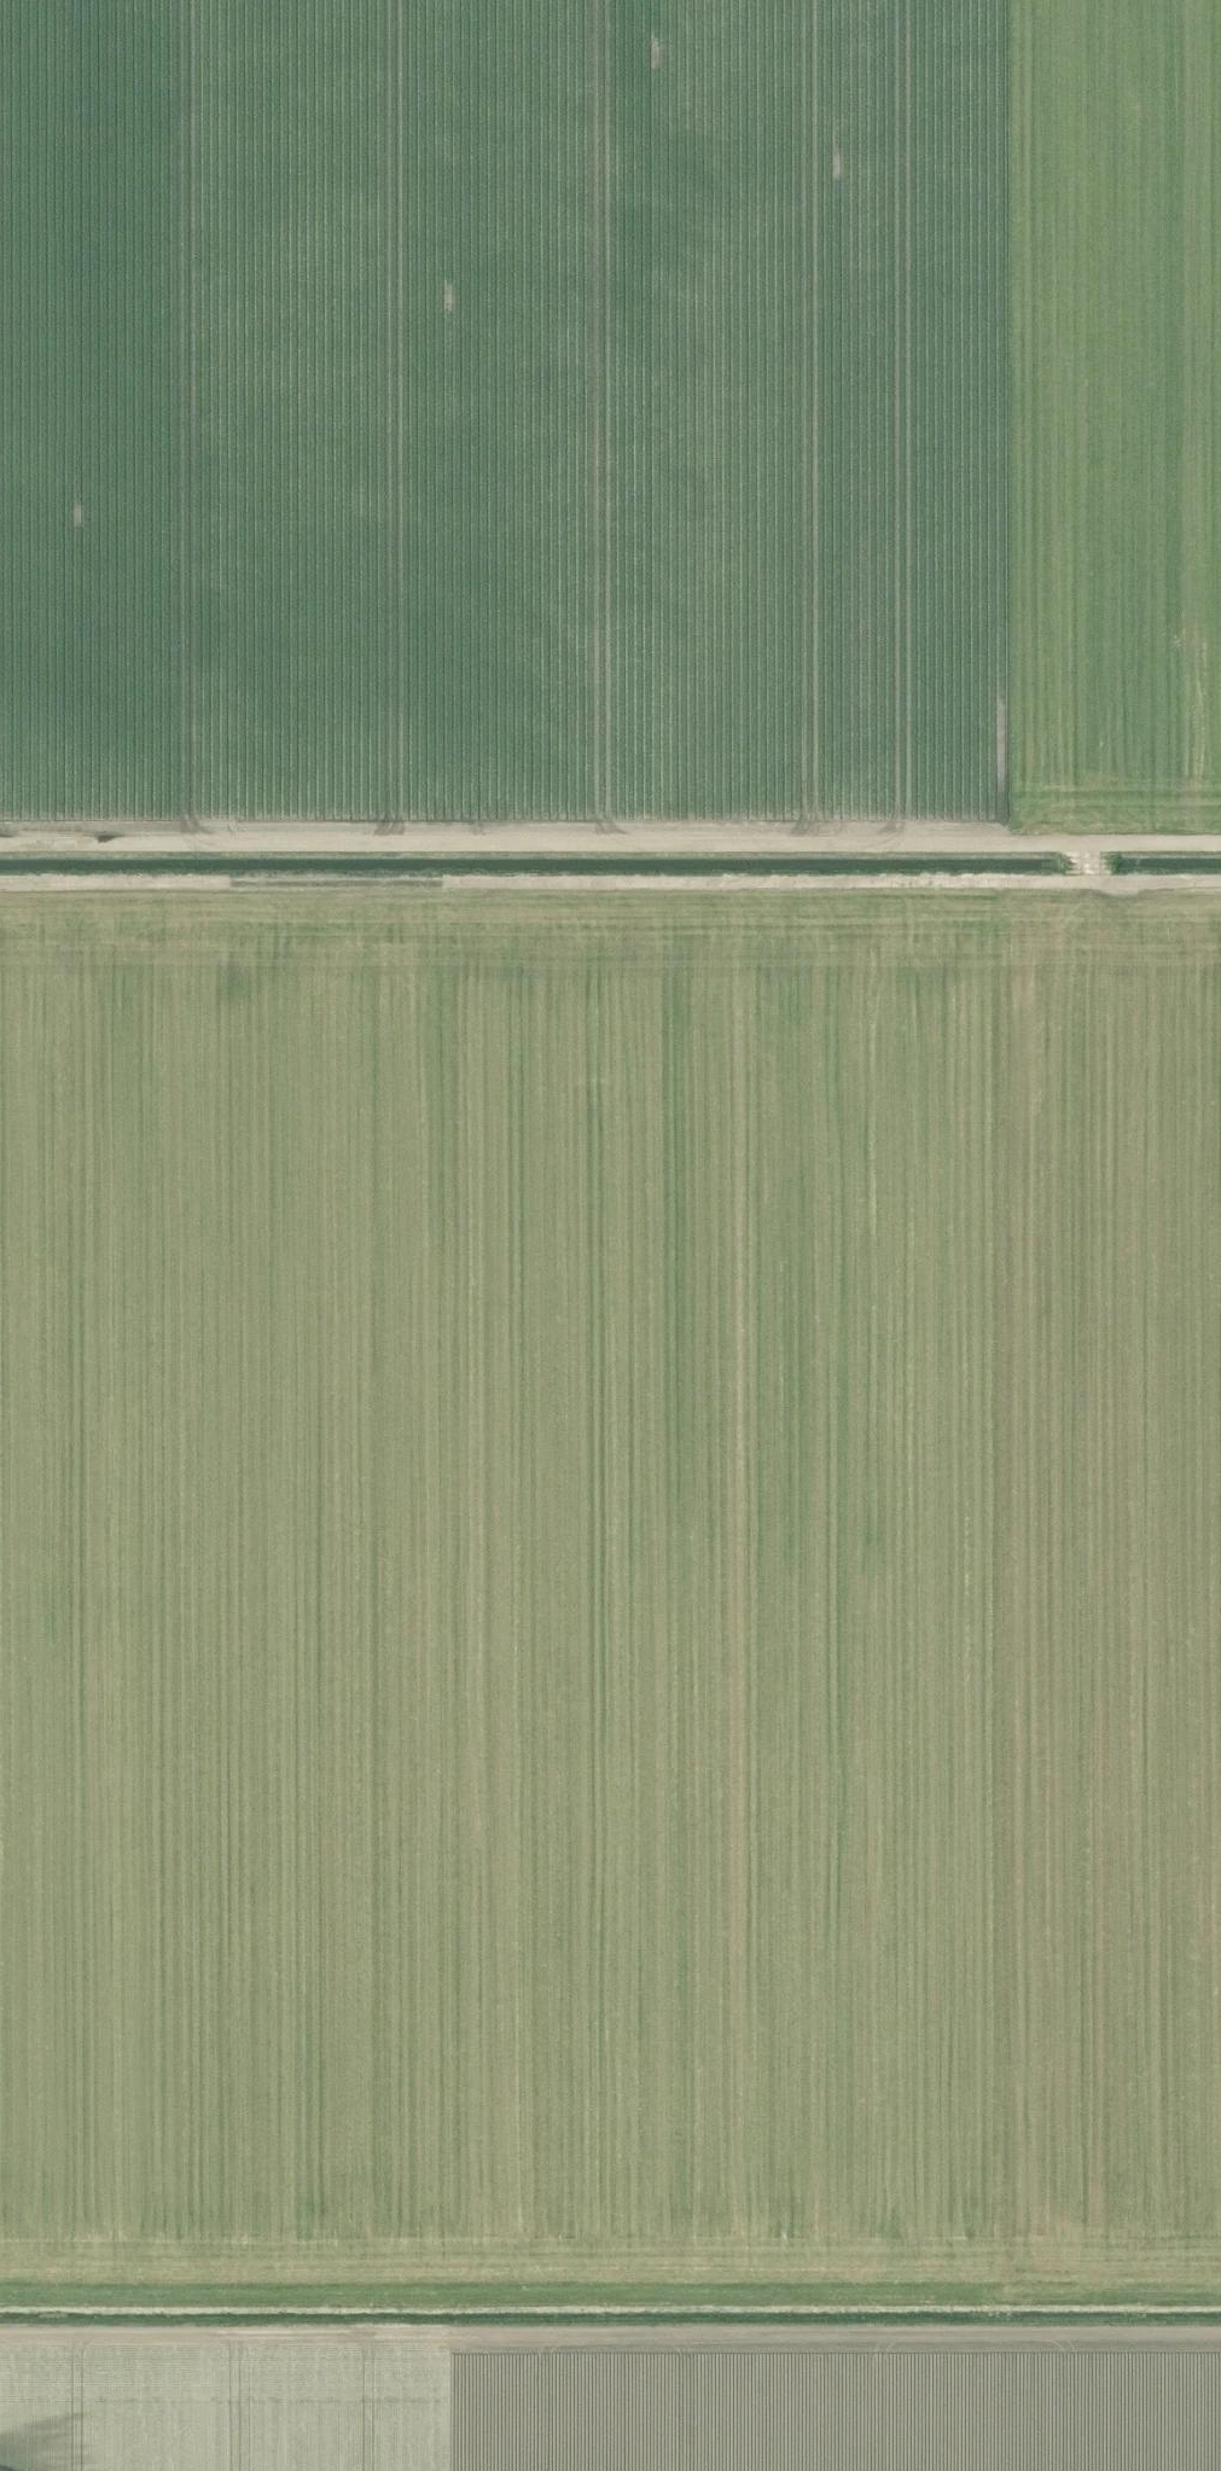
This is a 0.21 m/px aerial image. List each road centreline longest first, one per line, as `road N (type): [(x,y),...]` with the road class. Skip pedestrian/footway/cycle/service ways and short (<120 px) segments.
road 1 (track): [(0,2334),(1220,2333)]

